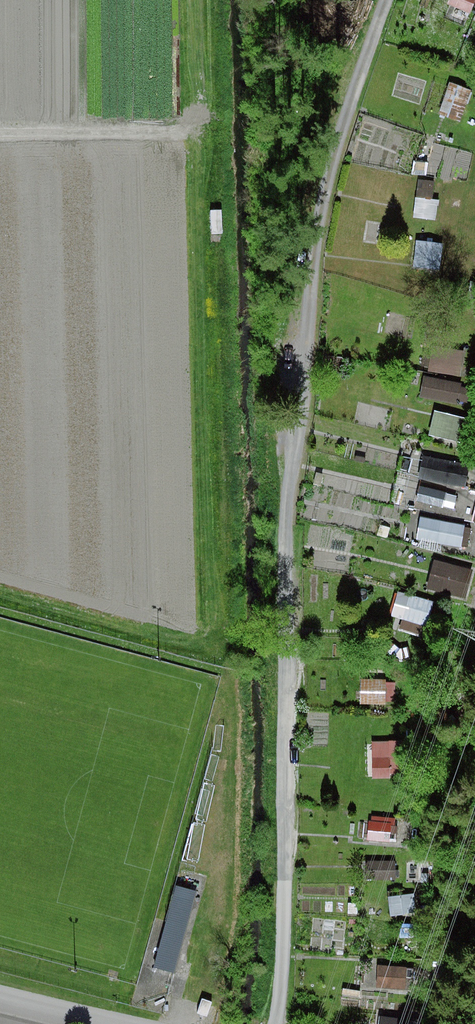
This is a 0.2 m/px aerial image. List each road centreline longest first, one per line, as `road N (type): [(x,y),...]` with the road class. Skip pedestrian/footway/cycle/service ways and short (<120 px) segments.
road 1 (track): [(297,1023),(291,845),(298,518),(348,166),(408,0)]

